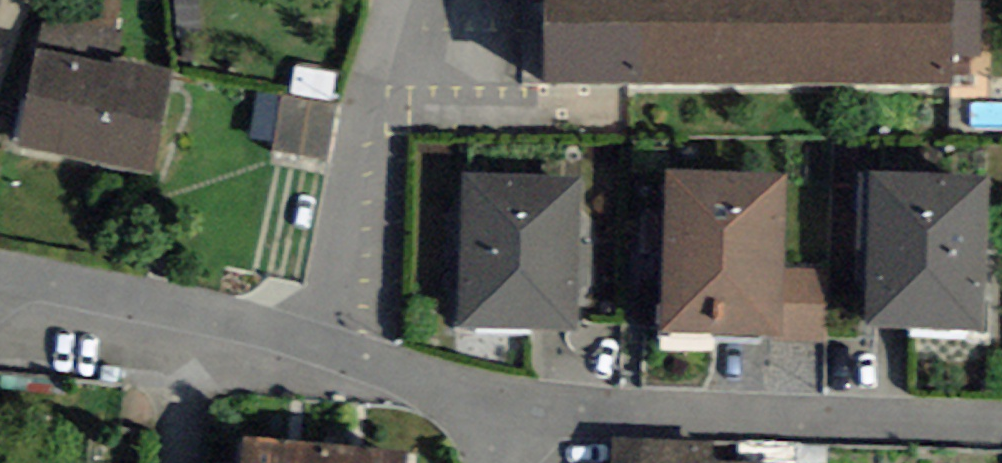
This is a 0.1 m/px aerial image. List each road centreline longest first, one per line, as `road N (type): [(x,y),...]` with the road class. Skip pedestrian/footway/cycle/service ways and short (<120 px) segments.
road 1 (residential): [(494,402),(0,278)]
road 2 (residential): [(1001,425),(494,402)]

